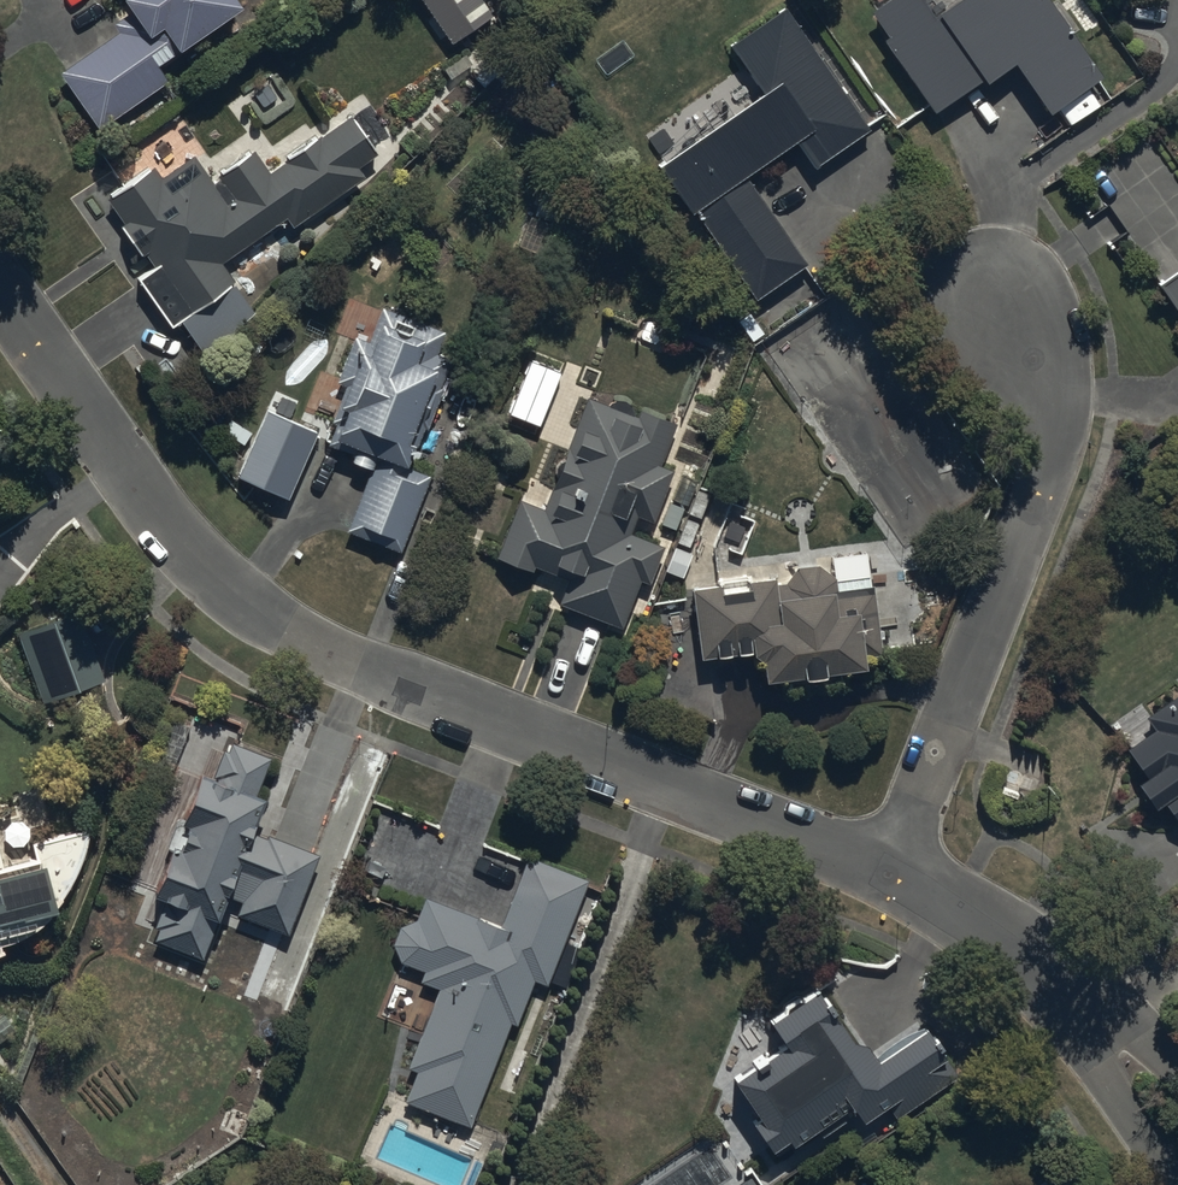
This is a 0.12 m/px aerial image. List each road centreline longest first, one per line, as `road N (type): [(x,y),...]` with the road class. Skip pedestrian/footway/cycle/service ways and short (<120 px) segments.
road 1 (residential): [(892,871),(549,737),(265,612),(167,520),(81,414),(0,272)]
road 2 (residential): [(892,871),(1047,462),(985,257)]
road 3 (residential): [(1177,1109),(1119,1019),(1006,929),(892,871)]

